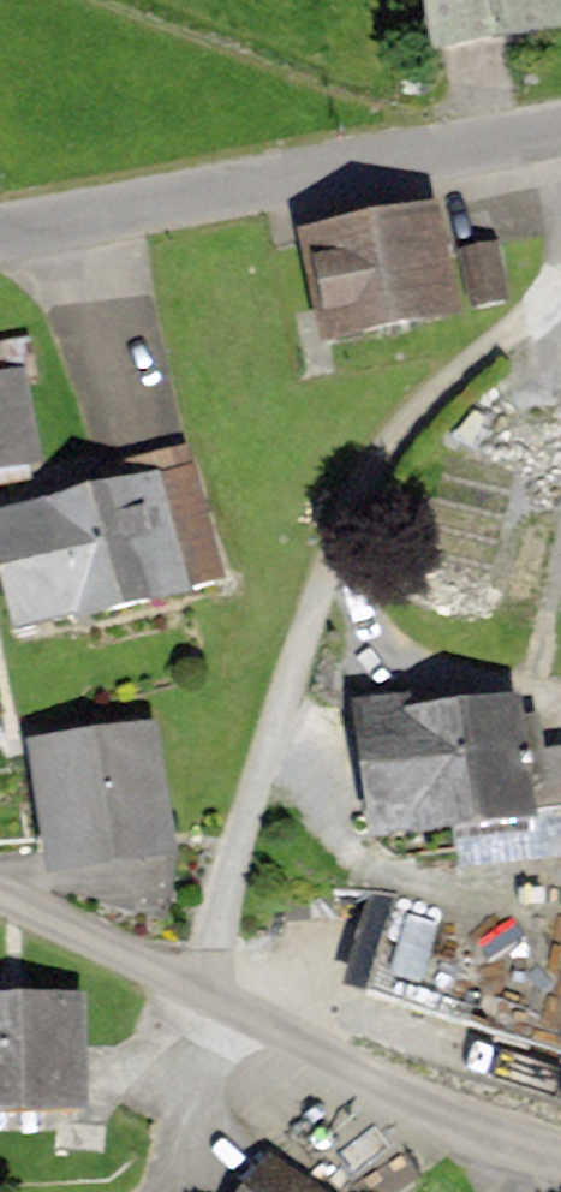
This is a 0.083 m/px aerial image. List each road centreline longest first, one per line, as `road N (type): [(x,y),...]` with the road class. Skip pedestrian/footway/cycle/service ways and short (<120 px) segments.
road 1 (residential): [(560,1140),(392,1086),(0,900)]
road 2 (tertiary): [(0,234),(363,168)]
road 3 (residential): [(560,130),(363,168)]

